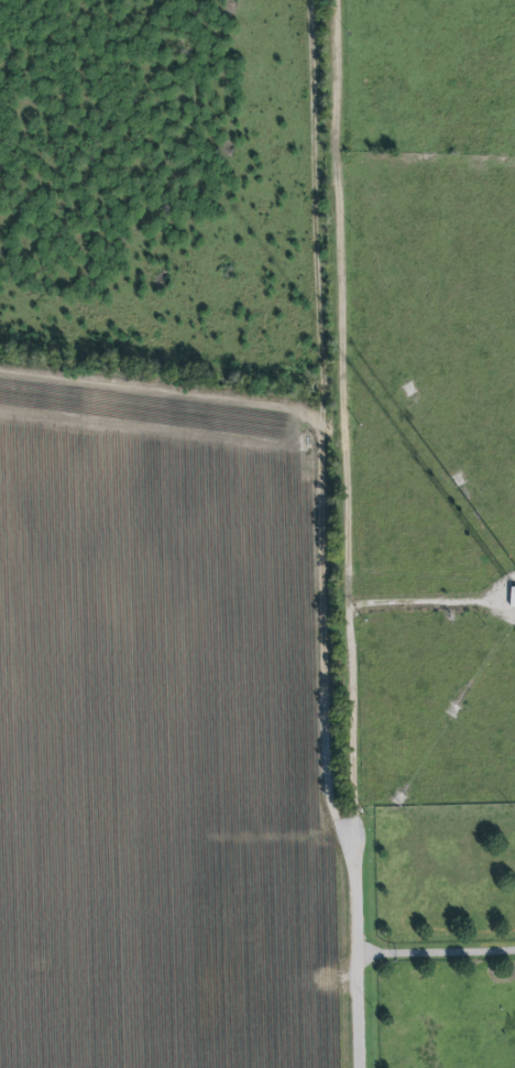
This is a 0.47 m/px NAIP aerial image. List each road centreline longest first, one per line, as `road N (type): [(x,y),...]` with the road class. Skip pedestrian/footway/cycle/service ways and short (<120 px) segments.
road 1 (residential): [(365,1067),(324,0)]
road 2 (track): [(361,857),(332,822),(322,762),(311,419),(286,406),(0,368)]

